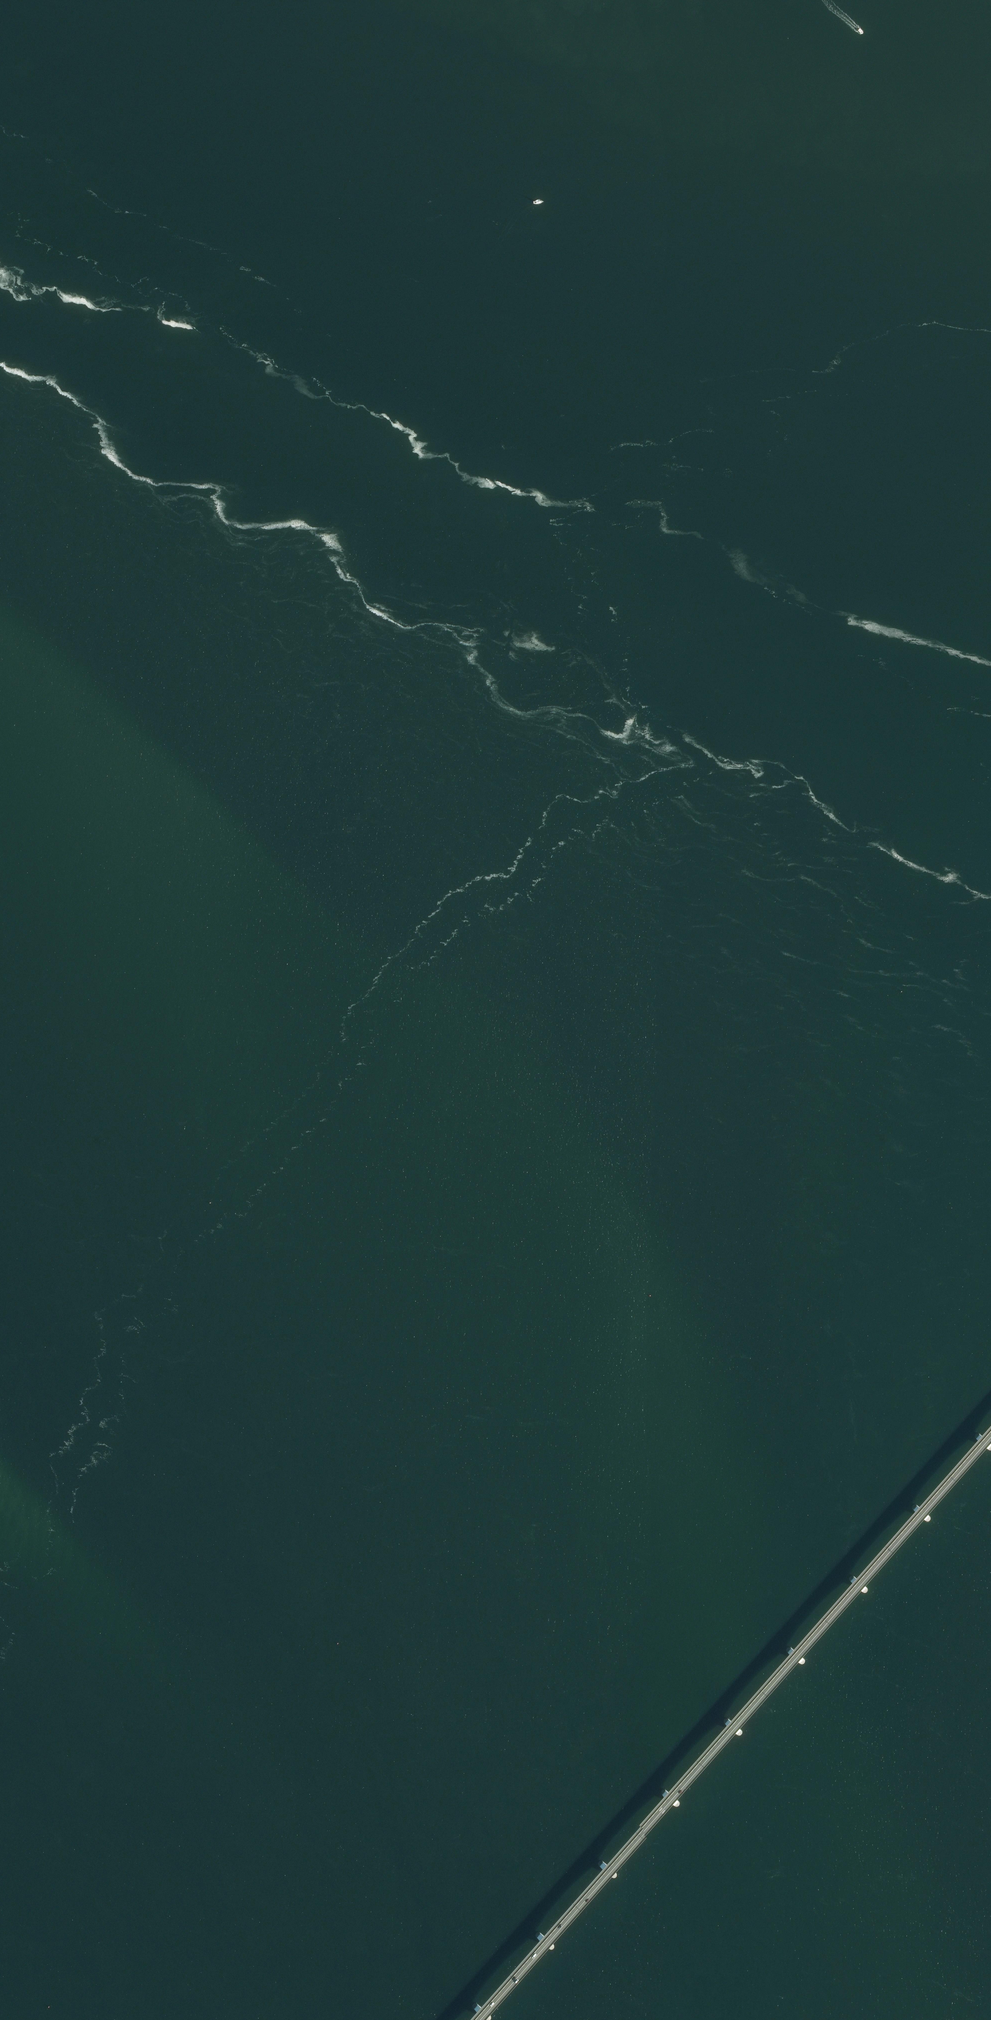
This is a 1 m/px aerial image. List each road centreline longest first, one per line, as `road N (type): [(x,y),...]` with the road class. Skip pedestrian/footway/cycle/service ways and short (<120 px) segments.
road 1 (primary): [(477,2019),(990,1436)]

